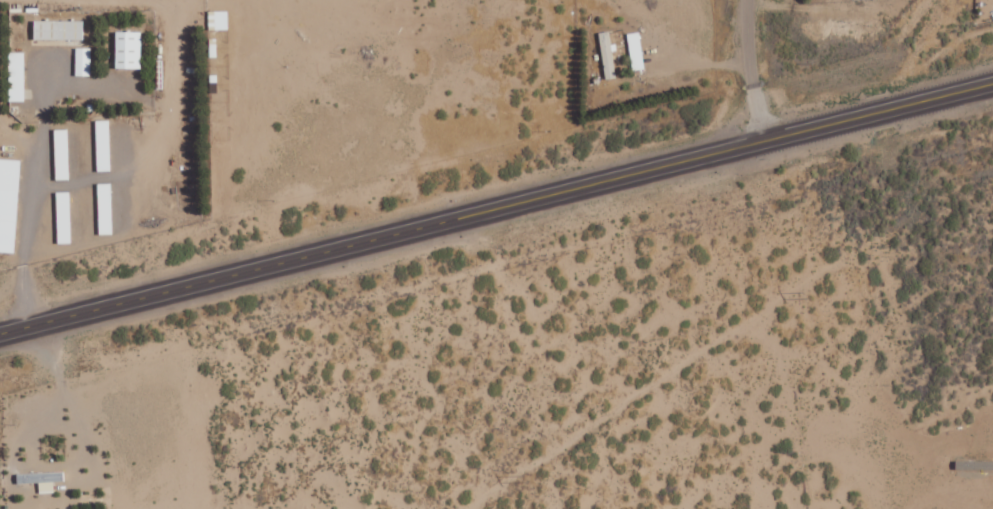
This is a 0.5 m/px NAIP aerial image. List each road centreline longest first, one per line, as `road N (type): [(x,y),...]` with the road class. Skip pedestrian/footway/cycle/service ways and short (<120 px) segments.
road 1 (primary): [(0,335),(992,83)]
road 2 (track): [(992,163),(461,508)]
road 3 (residential): [(769,139),(751,86),(754,0)]

